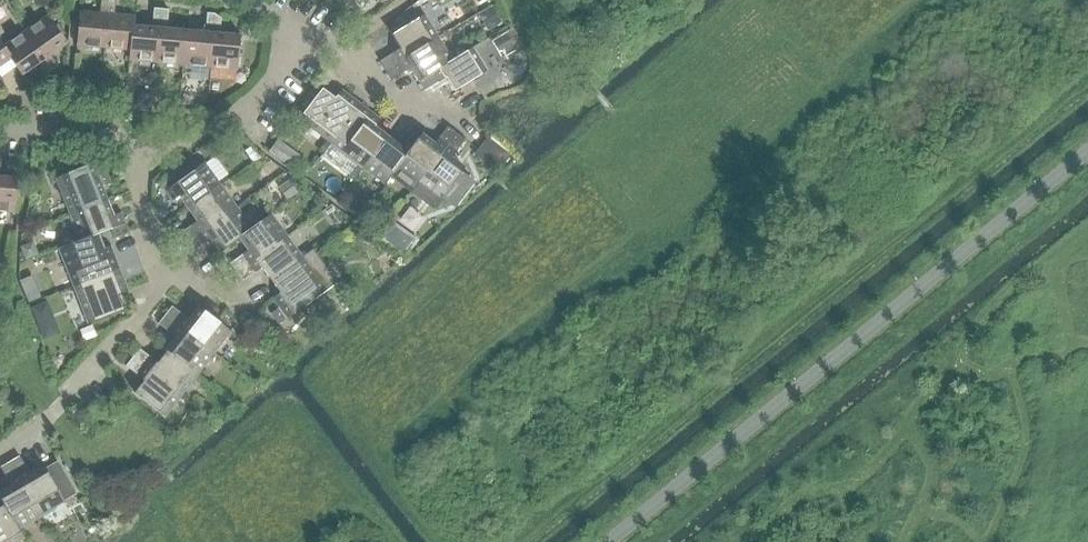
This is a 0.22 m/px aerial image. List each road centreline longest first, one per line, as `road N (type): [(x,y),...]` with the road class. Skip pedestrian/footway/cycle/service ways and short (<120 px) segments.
road 1 (residential): [(164,262),(159,293),(132,326),(40,425),(0,455)]
road 2 (residential): [(136,161),(183,150),(253,97),(299,41)]
road 3 (residential): [(466,129),(438,108),(415,115),(330,53),(299,41)]
road 4 (residential): [(0,127),(99,133),(136,161)]

